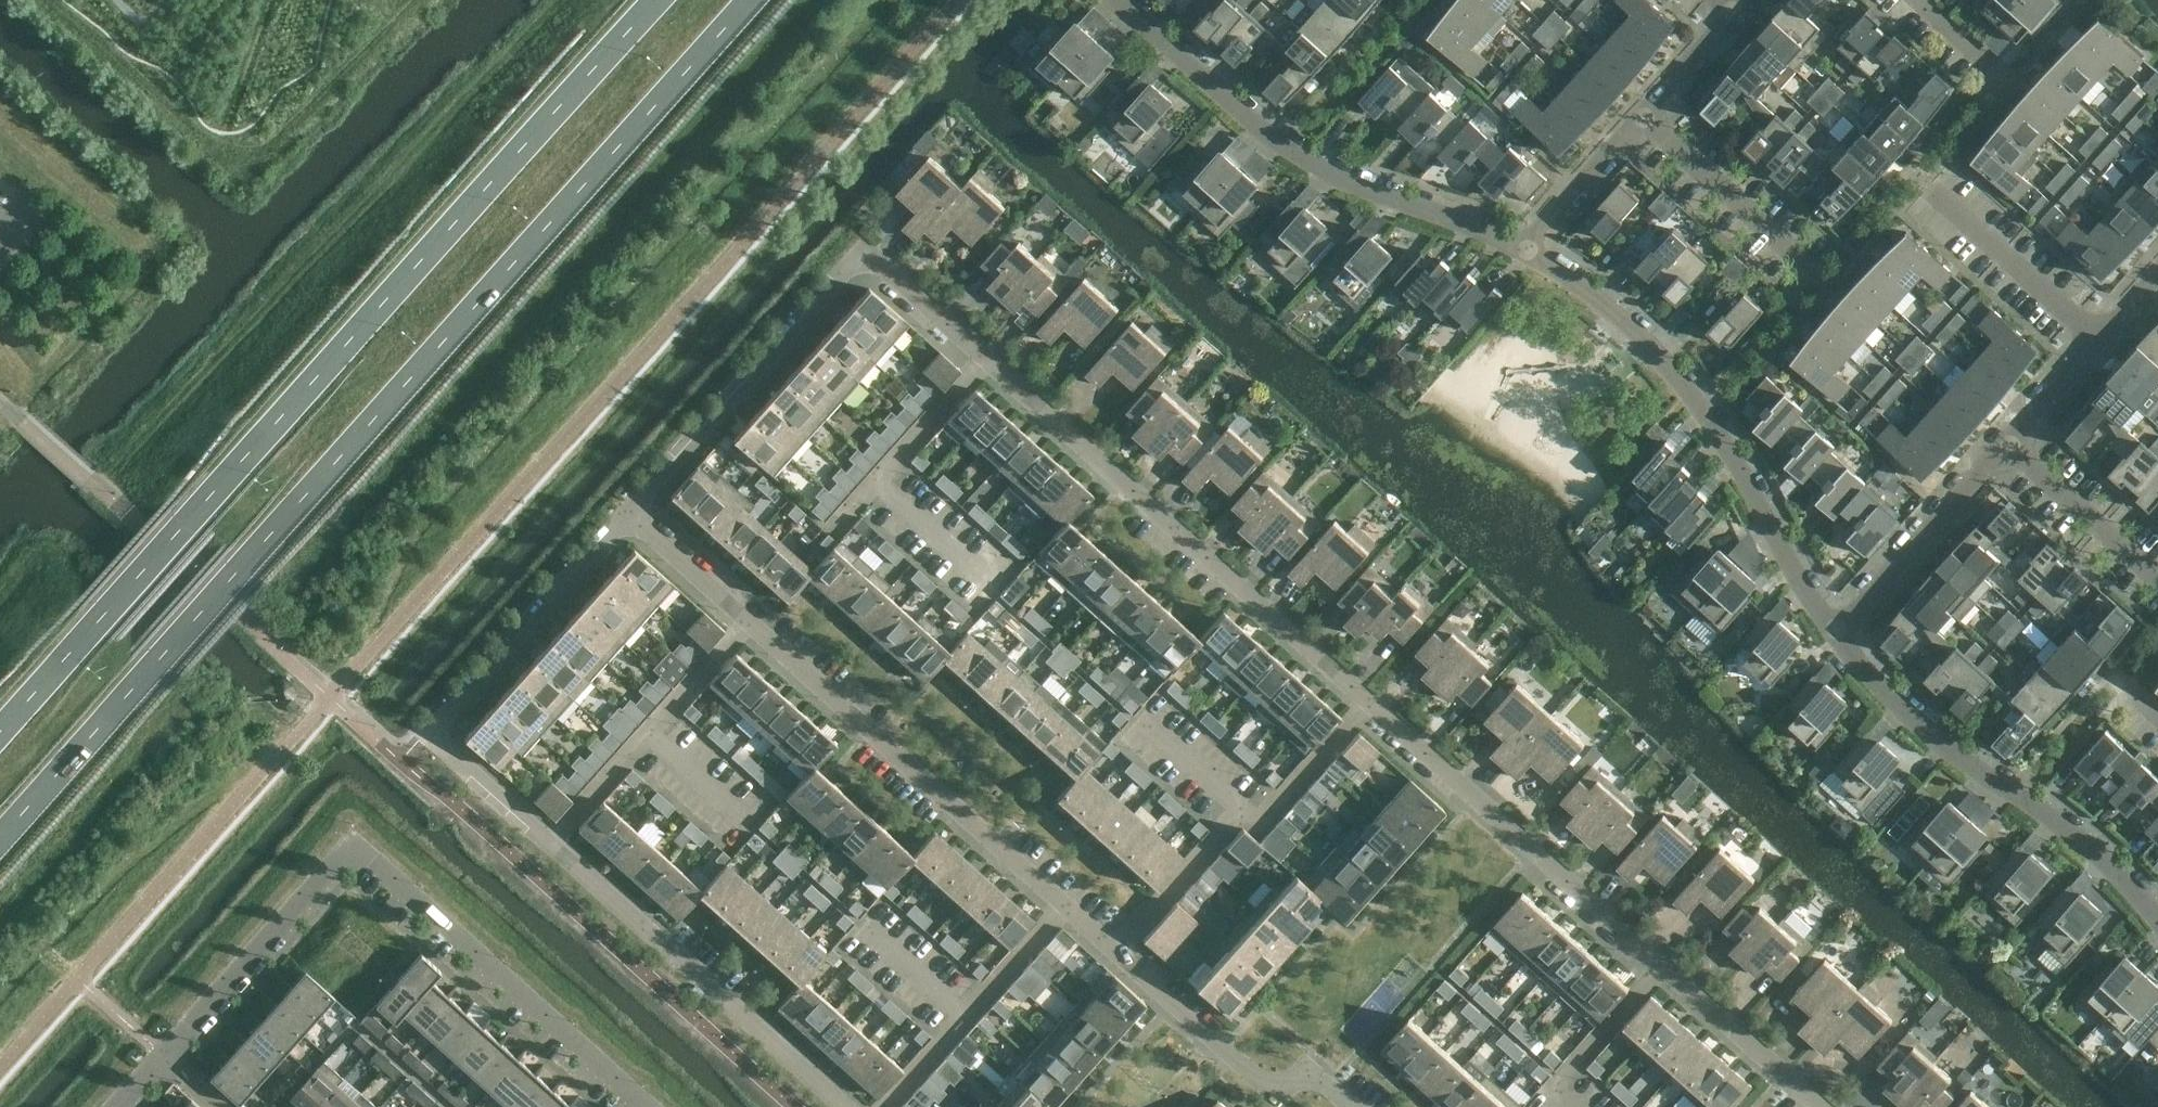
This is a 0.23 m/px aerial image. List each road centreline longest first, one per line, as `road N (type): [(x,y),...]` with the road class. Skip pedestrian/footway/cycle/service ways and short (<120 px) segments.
road 1 (residential): [(1815,1106),(865,254)]
road 2 (trunk): [(0,843),(755,0)]
road 3 (trunk): [(654,0),(0,732)]
road 4 (residential): [(1357,1106),(1331,1084),(1307,1077),(1282,1094),(631,515)]
road 5 (residential): [(845,1106),(429,735),(631,515)]
road 6 (residential): [(1840,633),(1710,421),(1658,353),(1524,250)]
road 7 (residential): [(1524,250),(1334,177),(1284,146),(1127,0)]
road 8 (residential): [(2157,918),(2077,838),(1927,734),(1840,633)]
road 9 (residential): [(645,1106),(352,849)]
road 10 (residential): [(631,515),(865,254)]
road 11 (residential): [(165,1057),(352,849)]
road 12 (residential): [(1840,633),(2010,445)]
road 13 (residential): [(2010,445),(2157,281)]
road 14 (residential): [(1648,118),(1805,266)]
road 15 (residential): [(2010,445),(2157,578)]
road 16 (residential): [(1524,250),(1648,118)]
road 17 (residential): [(1648,118),(1747,0)]

